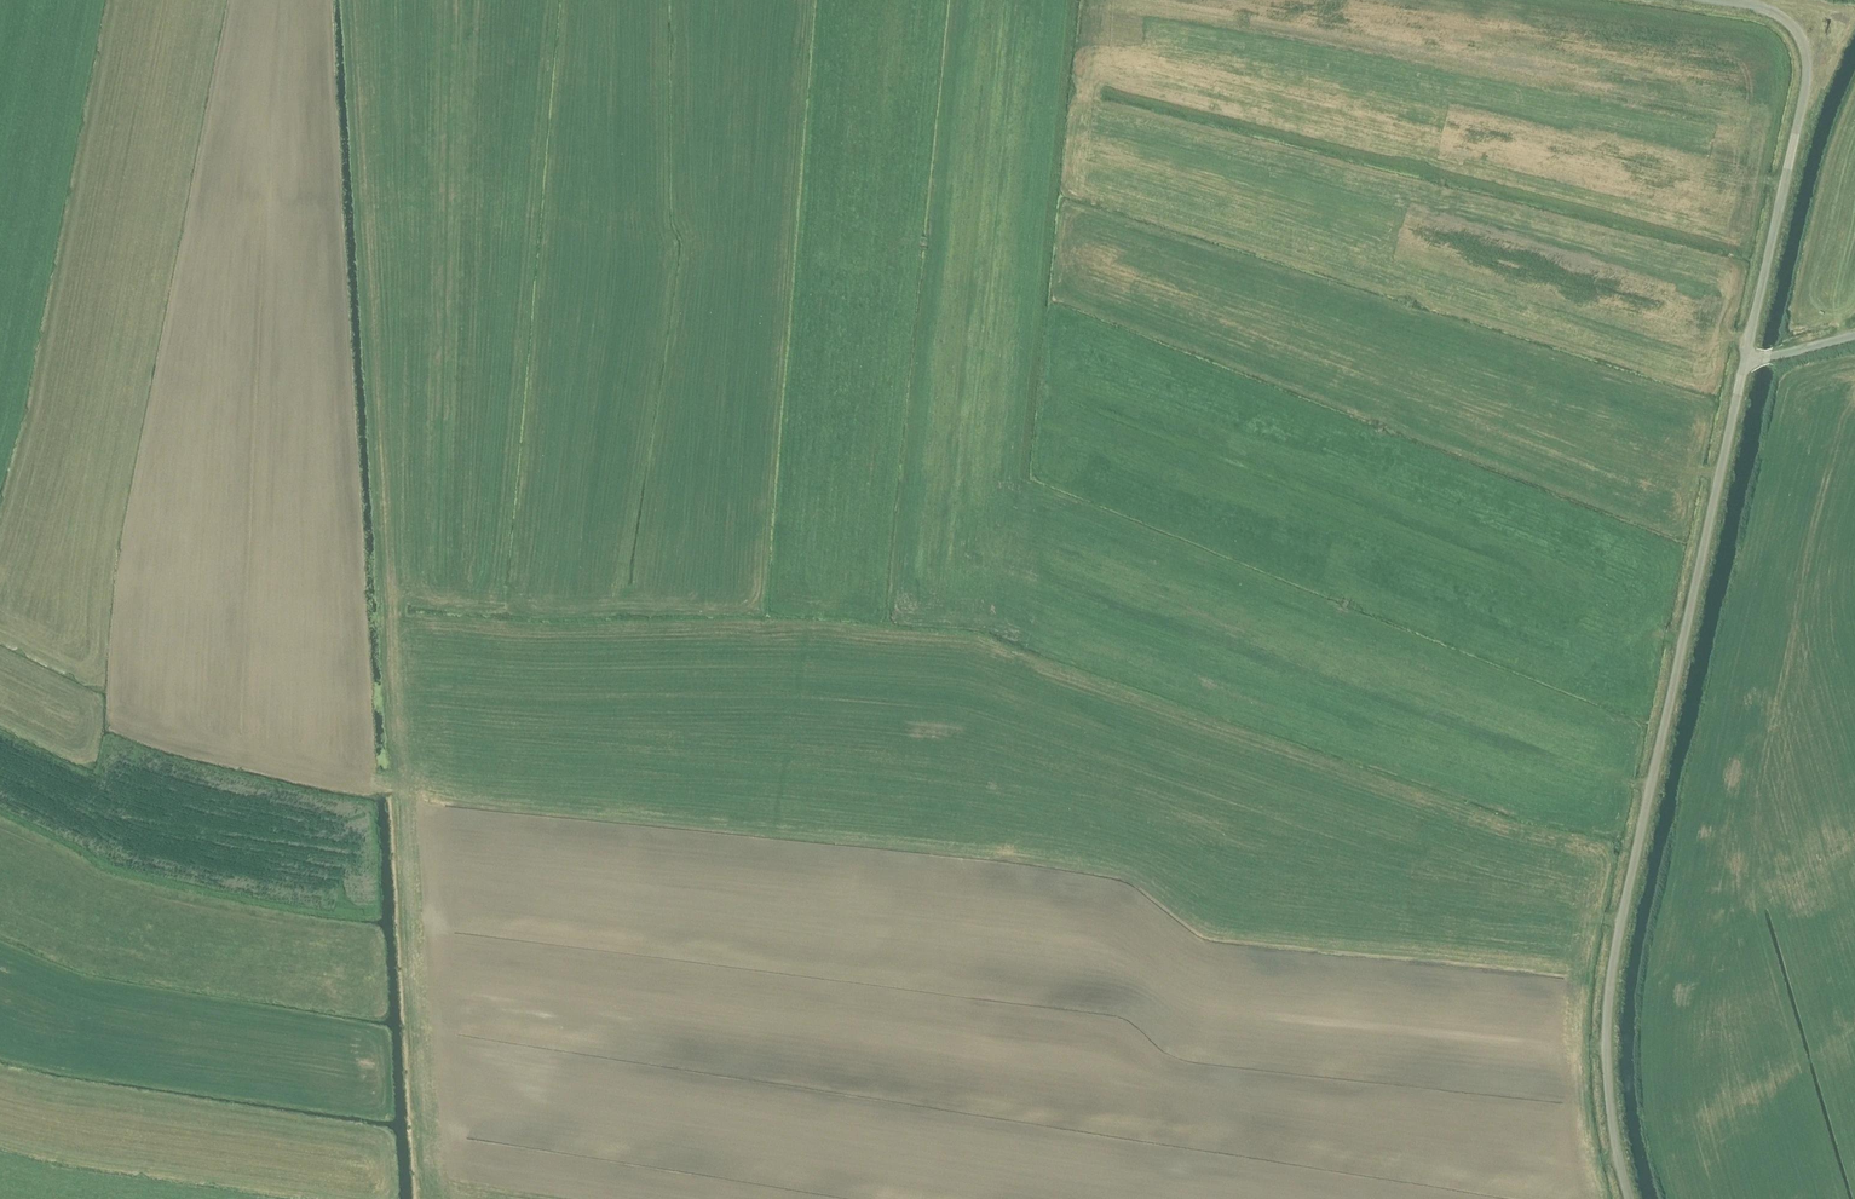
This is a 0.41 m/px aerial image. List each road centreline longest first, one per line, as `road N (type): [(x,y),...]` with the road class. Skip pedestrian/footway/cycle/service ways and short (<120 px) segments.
road 1 (unclassified): [(1628,1198),(1607,1086),(1606,1003),(1623,898),(1745,361)]
road 2 (unclassified): [(1745,361),(1809,68),(1781,14),(1741,0)]

